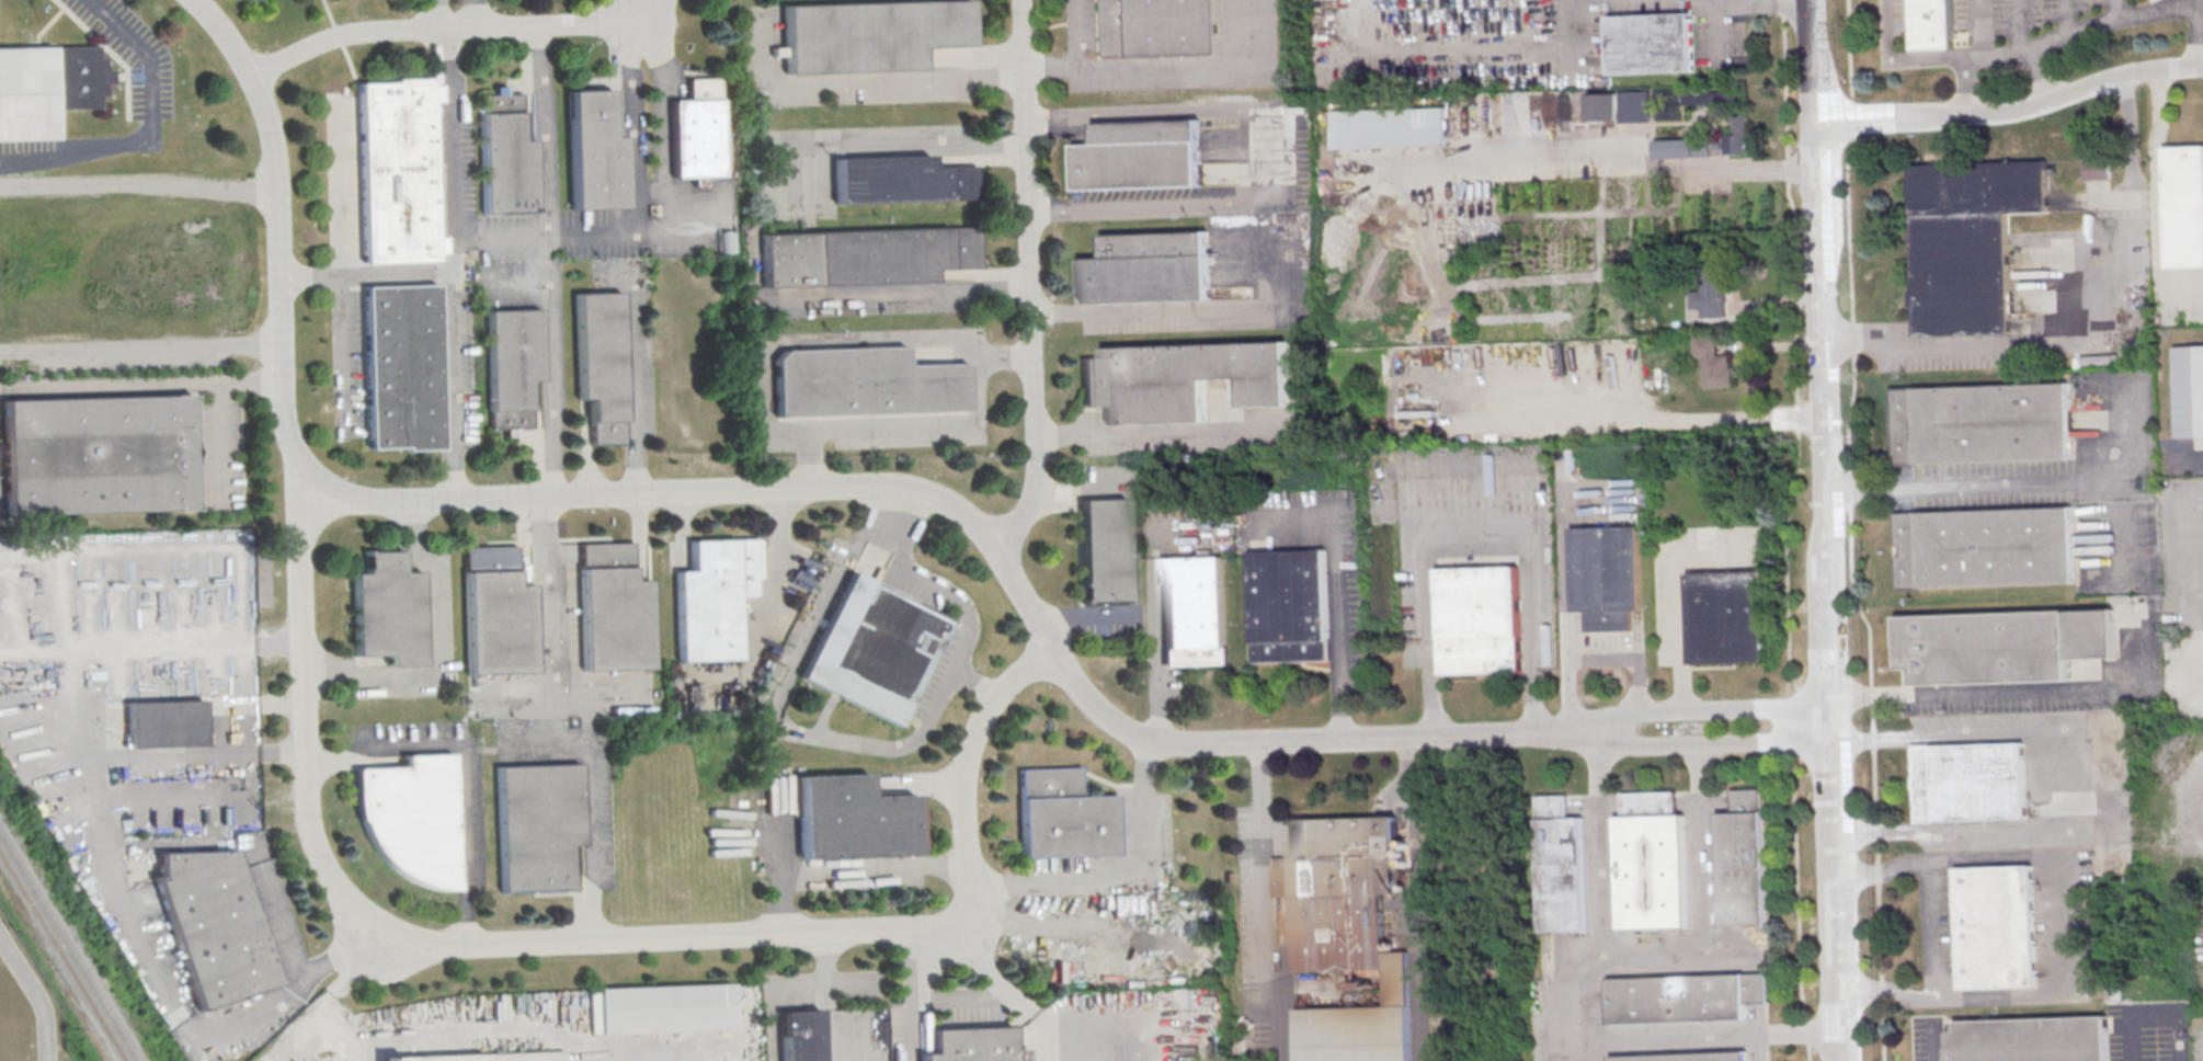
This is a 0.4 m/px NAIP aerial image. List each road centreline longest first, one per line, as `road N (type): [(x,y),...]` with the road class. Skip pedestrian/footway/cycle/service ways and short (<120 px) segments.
road 1 (residential): [(1593,727),(1188,744),(1127,732),(1076,687),(982,532),(926,495),(898,489),(411,502),(339,492),(303,459),(289,426),(272,160),(258,100),(231,49),(190,0)]
road 2 (residential): [(1050,644),(991,701),(970,738),(961,806),(968,929),(374,948),(331,883),(306,814),(303,459)]
road 3 (tertiary): [(1822,570),(1820,243),(1807,0)]
road 4 (residential): [(1027,0),(1042,461),(1035,503),(998,557)]
road 5 (residential): [(247,77),(340,37),(644,22)]
road 6 (residential): [(1815,123),(2002,114),(2139,72),(2202,68)]
road 7 (tertiary): [(1839,1060),(1826,708)]
road 8 (residential): [(1593,727),(1623,744),(1827,741)]
road 9 (residential): [(1826,708),(1634,712),(1593,727)]
road 10 (tertiary): [(1826,708),(1822,570)]

